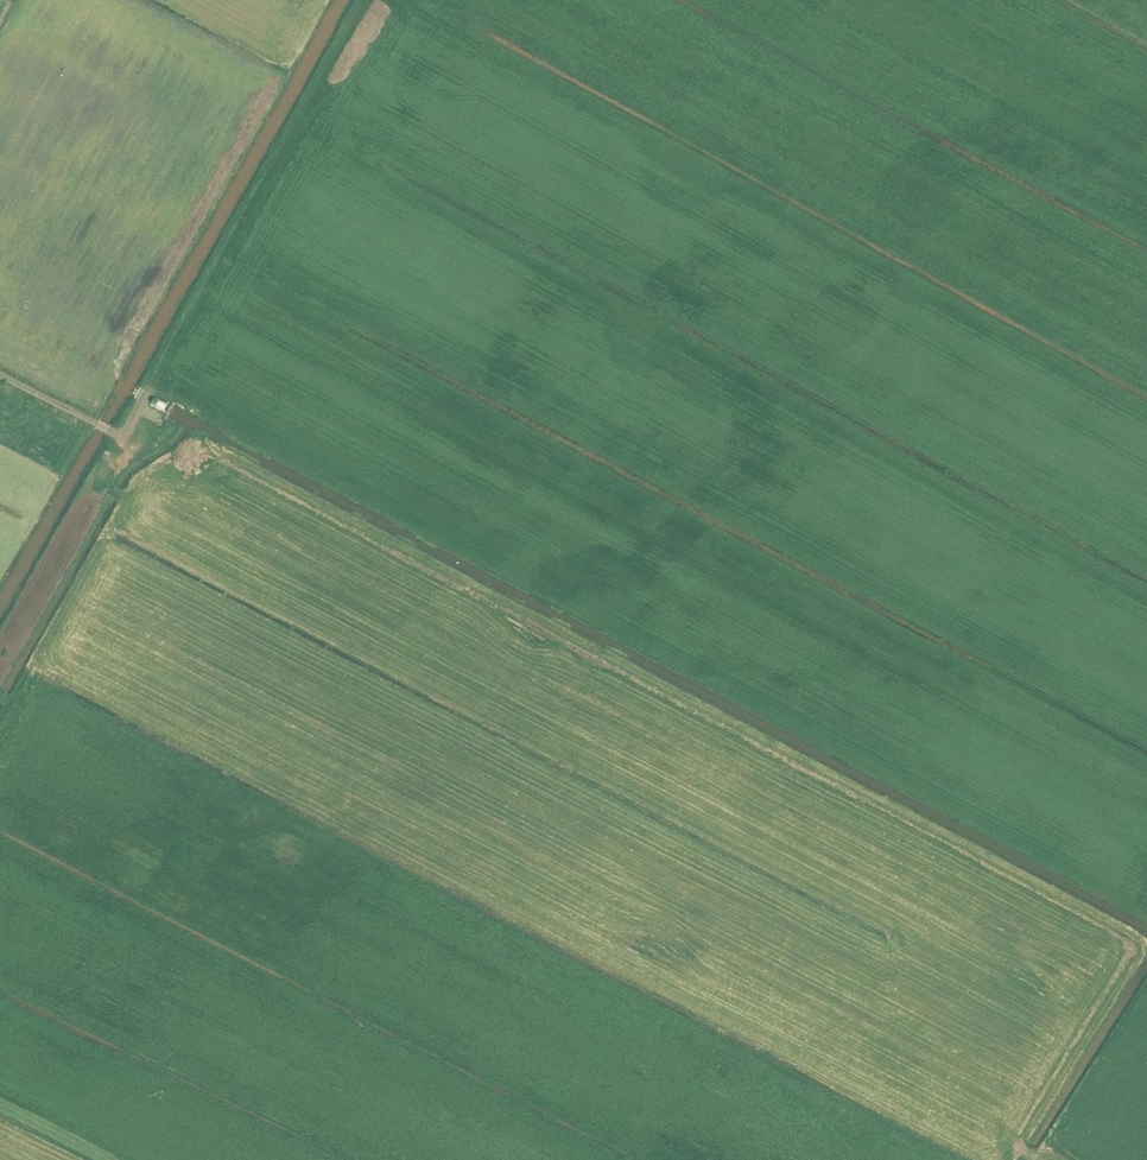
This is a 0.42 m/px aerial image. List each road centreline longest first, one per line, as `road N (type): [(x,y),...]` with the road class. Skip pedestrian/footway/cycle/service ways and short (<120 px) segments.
road 1 (track): [(111,432),(124,430),(364,0)]

